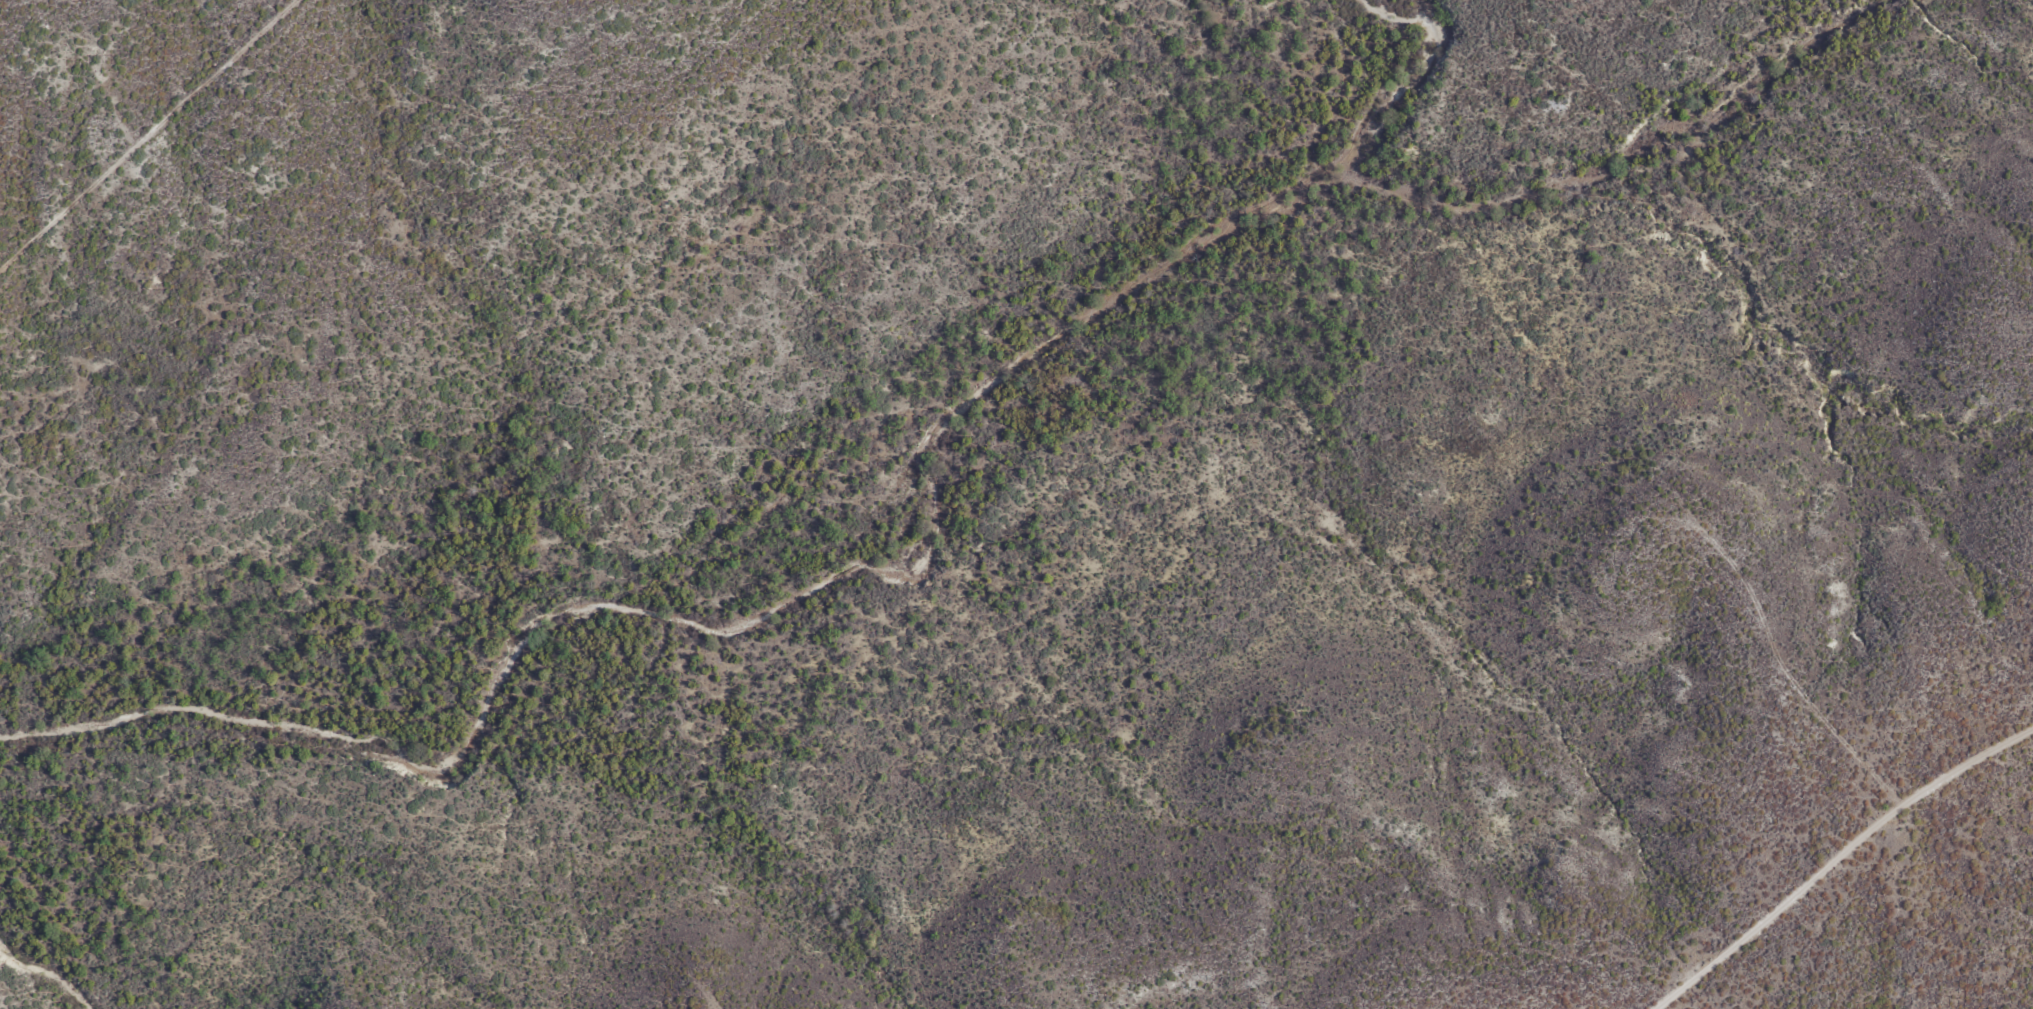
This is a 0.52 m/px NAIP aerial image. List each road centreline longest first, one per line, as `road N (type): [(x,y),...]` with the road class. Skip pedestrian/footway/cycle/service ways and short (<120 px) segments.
road 1 (residential): [(2032,732),(1835,861),(1664,1008)]

